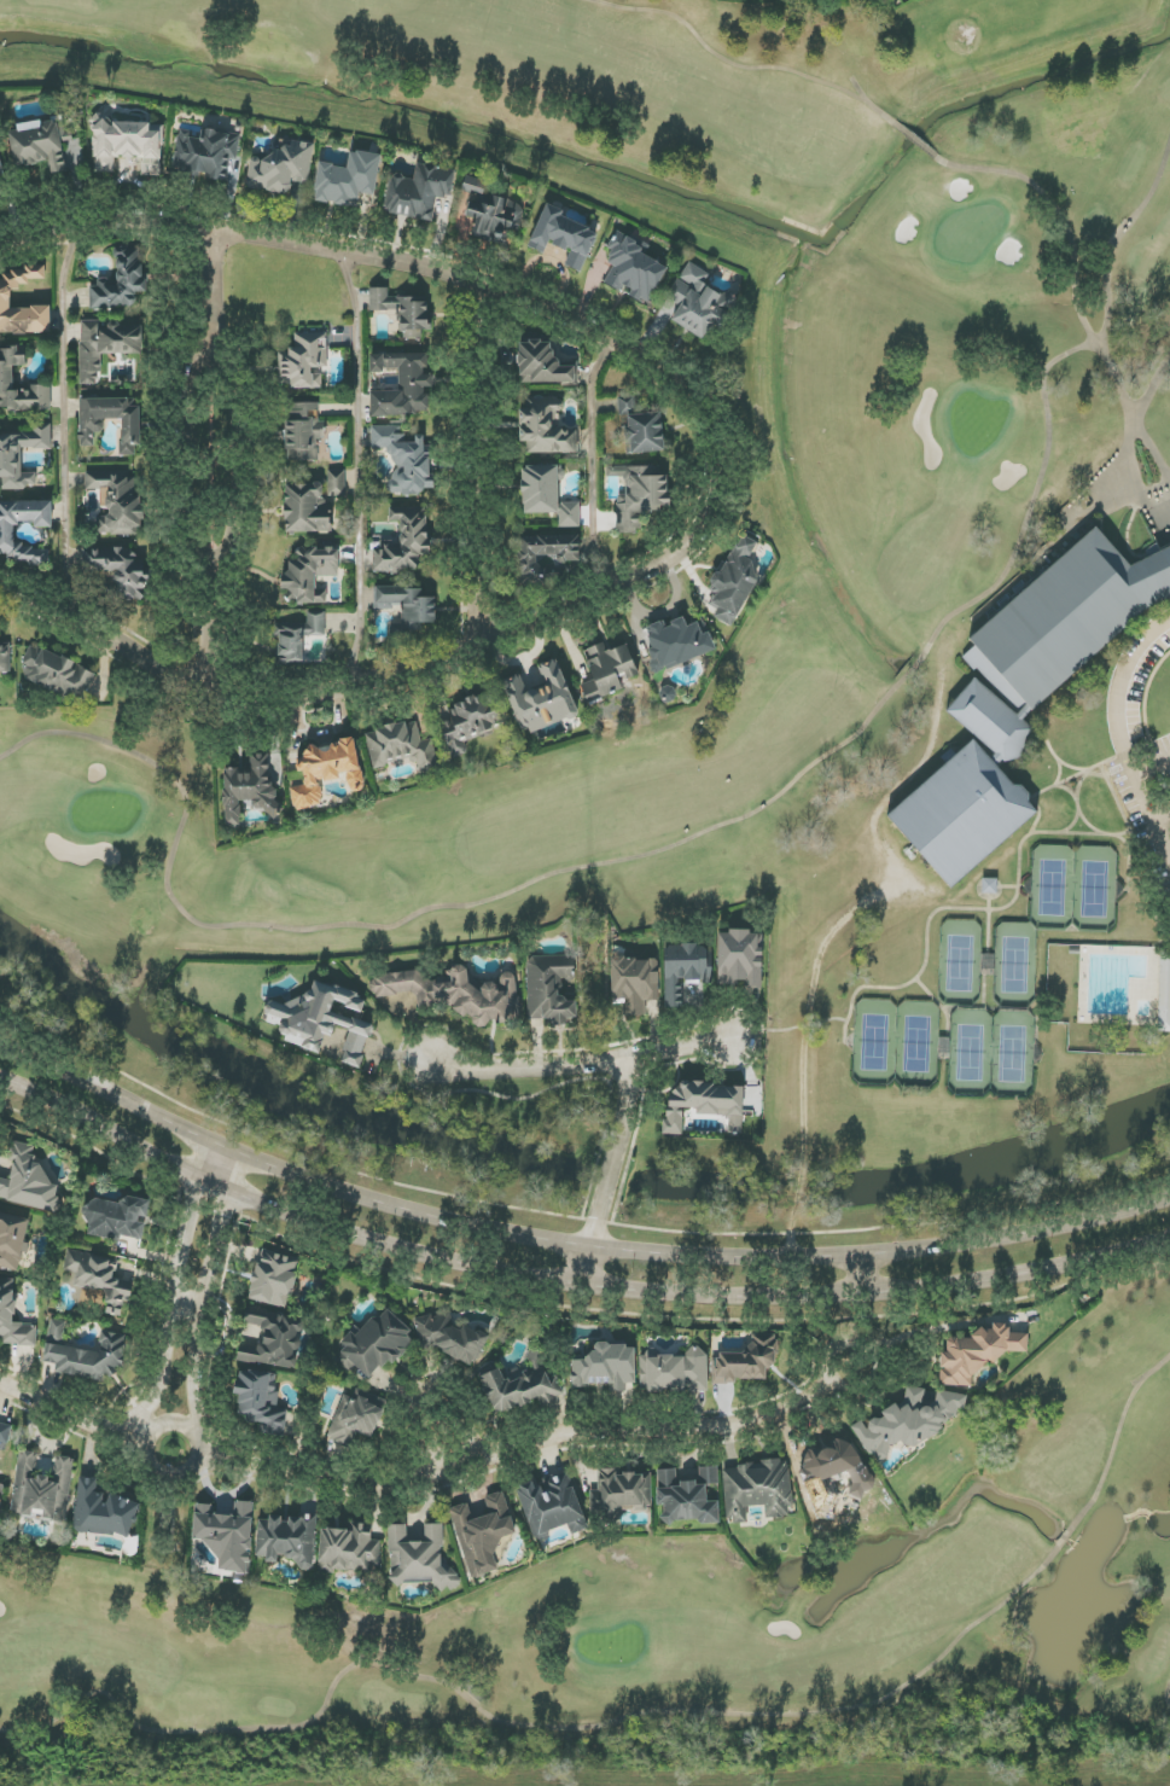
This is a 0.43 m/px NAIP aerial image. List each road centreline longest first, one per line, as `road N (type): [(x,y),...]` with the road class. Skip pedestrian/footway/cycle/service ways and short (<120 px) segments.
road 1 (residential): [(0,600),(266,710),(351,702),(417,683),(679,572),(712,530),(727,493),(716,425),(695,397),(612,347),(482,290),(309,255),(149,234),(76,240),(0,265)]
road 2 (tertiary): [(1169,1201),(950,1247),(790,1258),(567,1247),(367,1198),(231,1151),(0,1050)]
road 3 (tertiary): [(0,1087),(204,1177),(356,1232),(563,1282),(791,1293),(954,1282),(1169,1239)]
road 4 (residential): [(215,1454),(349,1485),(413,1484),(530,1444),(596,1432),(744,1429),(793,1410),(827,1385)]
road 5 (residential): [(196,687),(241,545),(232,400),(205,331),(209,240)]
road 6 (residential): [(484,648),(482,290)]
road 7 (residential): [(732,1035),(627,1060),(534,1071),(461,1070),(430,1059)]
road 8 (residential): [(205,331),(184,391),(184,507),(221,615)]
road 9 (residential): [(163,1414),(204,1177),(231,1151)]
road 10 (residential): [(231,1151),(232,1188),(192,1413)]
road 11 (residential): [(157,1479),(186,1484),(210,1468),(215,1439),(192,1413),(170,1410),(146,1427),(141,1455),(157,1479)]
road 12 (residential): [(627,1060),(623,1138),(588,1285)]
road 13 (residential): [(827,1385),(848,1400),(872,1395),(885,1374),(880,1350),(860,1336),(836,1340),(822,1361),(827,1385)]
road 14 (residential): [(417,1430),(433,1444),(455,1444),(471,1427),(470,1404),(453,1390),(431,1391),(415,1408),(417,1430)]
road 15 (residential): [(0,1382),(141,1441)]
road 16 (residential): [(880,1350),(921,1333),(1018,1319)]

